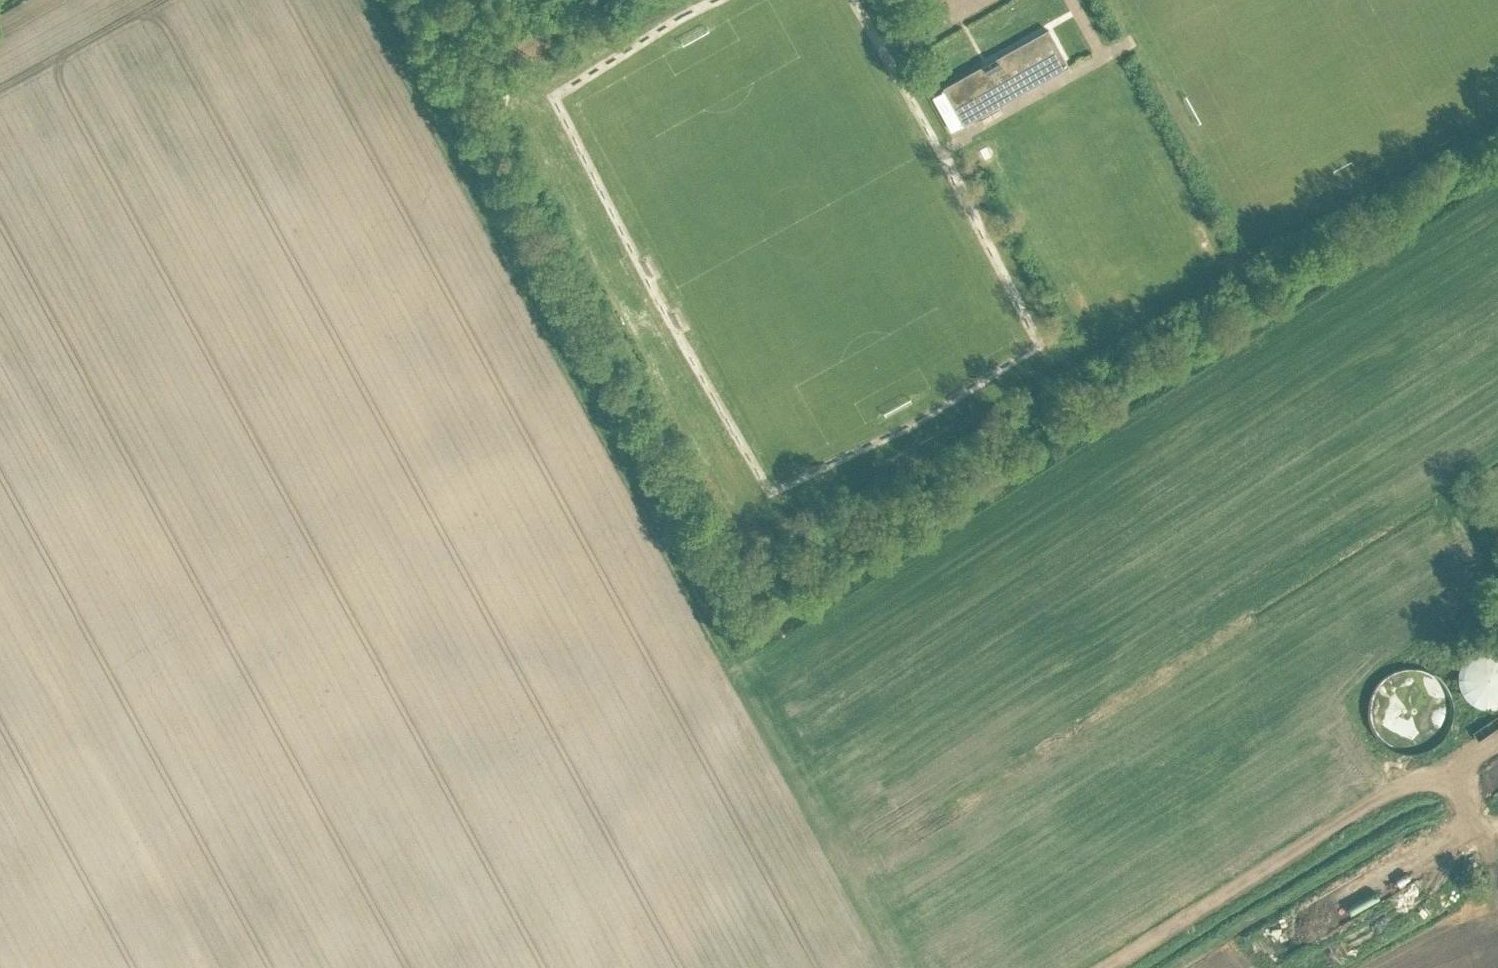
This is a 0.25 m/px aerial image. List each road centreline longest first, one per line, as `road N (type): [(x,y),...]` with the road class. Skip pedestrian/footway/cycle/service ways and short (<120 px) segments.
road 1 (track): [(1497,749),(1447,782),(1413,777),(1104,967)]

